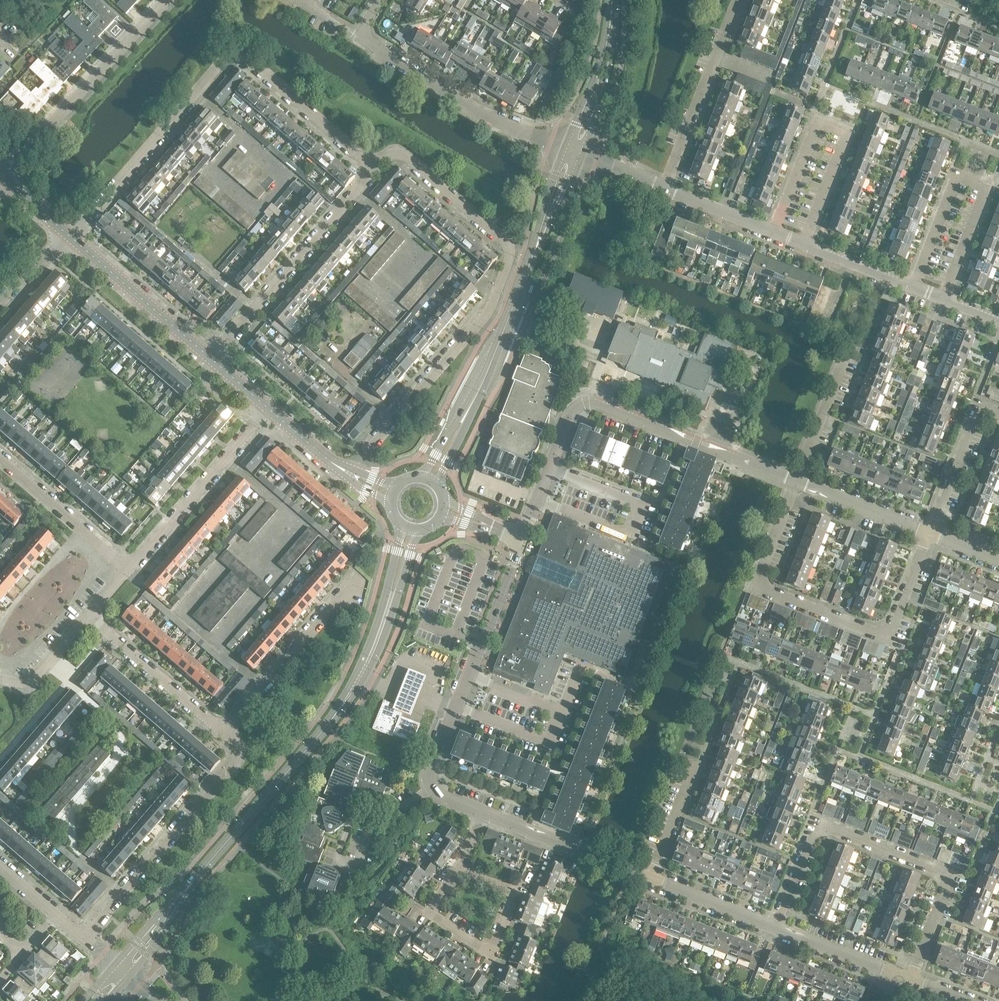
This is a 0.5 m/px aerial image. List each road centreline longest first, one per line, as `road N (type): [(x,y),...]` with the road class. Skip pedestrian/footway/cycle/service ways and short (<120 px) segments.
road 1 (secondary): [(121,973),(349,694),(382,631),(410,529)]
road 2 (residential): [(347,472),(491,309),(512,246),(409,157),(386,157),(374,171)]
road 3 (residential): [(911,980),(951,876),(817,823),(774,927)]
road 4 (residential): [(929,533),(888,638),(755,586),(795,481)]
road 5 (secondary): [(429,479),(517,306),(573,156)]
road 6 (residential): [(948,299),(991,185),(972,178),(955,171),(912,285)]
road 7 (residential): [(83,940),(242,752),(224,732)]
road 8 (residential): [(210,358),(374,171)]
road 9 (residential): [(573,156),(358,36)]
road 10 (residential): [(165,0),(1,177)]
road 11 (residential): [(66,234),(231,58)]
road 12 (residential): [(537,499),(634,536),(644,508),(548,471)]
road 13 (residential): [(128,569),(268,409)]
road 14 (residential): [(666,192),(740,0)]
road 15 (residential): [(224,732),(358,578)]
road 16 (residential): [(458,868),(432,912),(491,953),(517,890)]
road 17 (tertiary): [(210,358),(66,234)]
road 18 (residential): [(374,171),(242,57),(231,58)]
road 19 (residential): [(651,877),(482,810)]
road 20 (residential): [(224,732),(90,614)]
road 21 (residential): [(733,457),(594,403),(570,414)]
road 22 (residential): [(128,569),(0,457)]
road 23 (secondary): [(573,156),(599,86),(612,0)]
road 24 (residential): [(806,245),(850,131),(817,118)]
road 25 (residential): [(929,533),(974,422),(980,412),(998,413)]
road 26 (residential): [(471,676),(522,538)]
road 27 (residential): [(929,533),(795,481)]
road 28 (residential): [(456,714),(551,751),(565,714)]
road 29 (residential): [(795,481),(845,357)]
road 30 (residential): [(898,976),(774,927)]
road 31 (residential): [(482,810),(430,785),(456,714)]
road 32 (residential): [(774,927),(651,877)]
road 33 (residential): [(651,877),(696,762)]
road 34 (residential): [(774,233),(817,118)]

